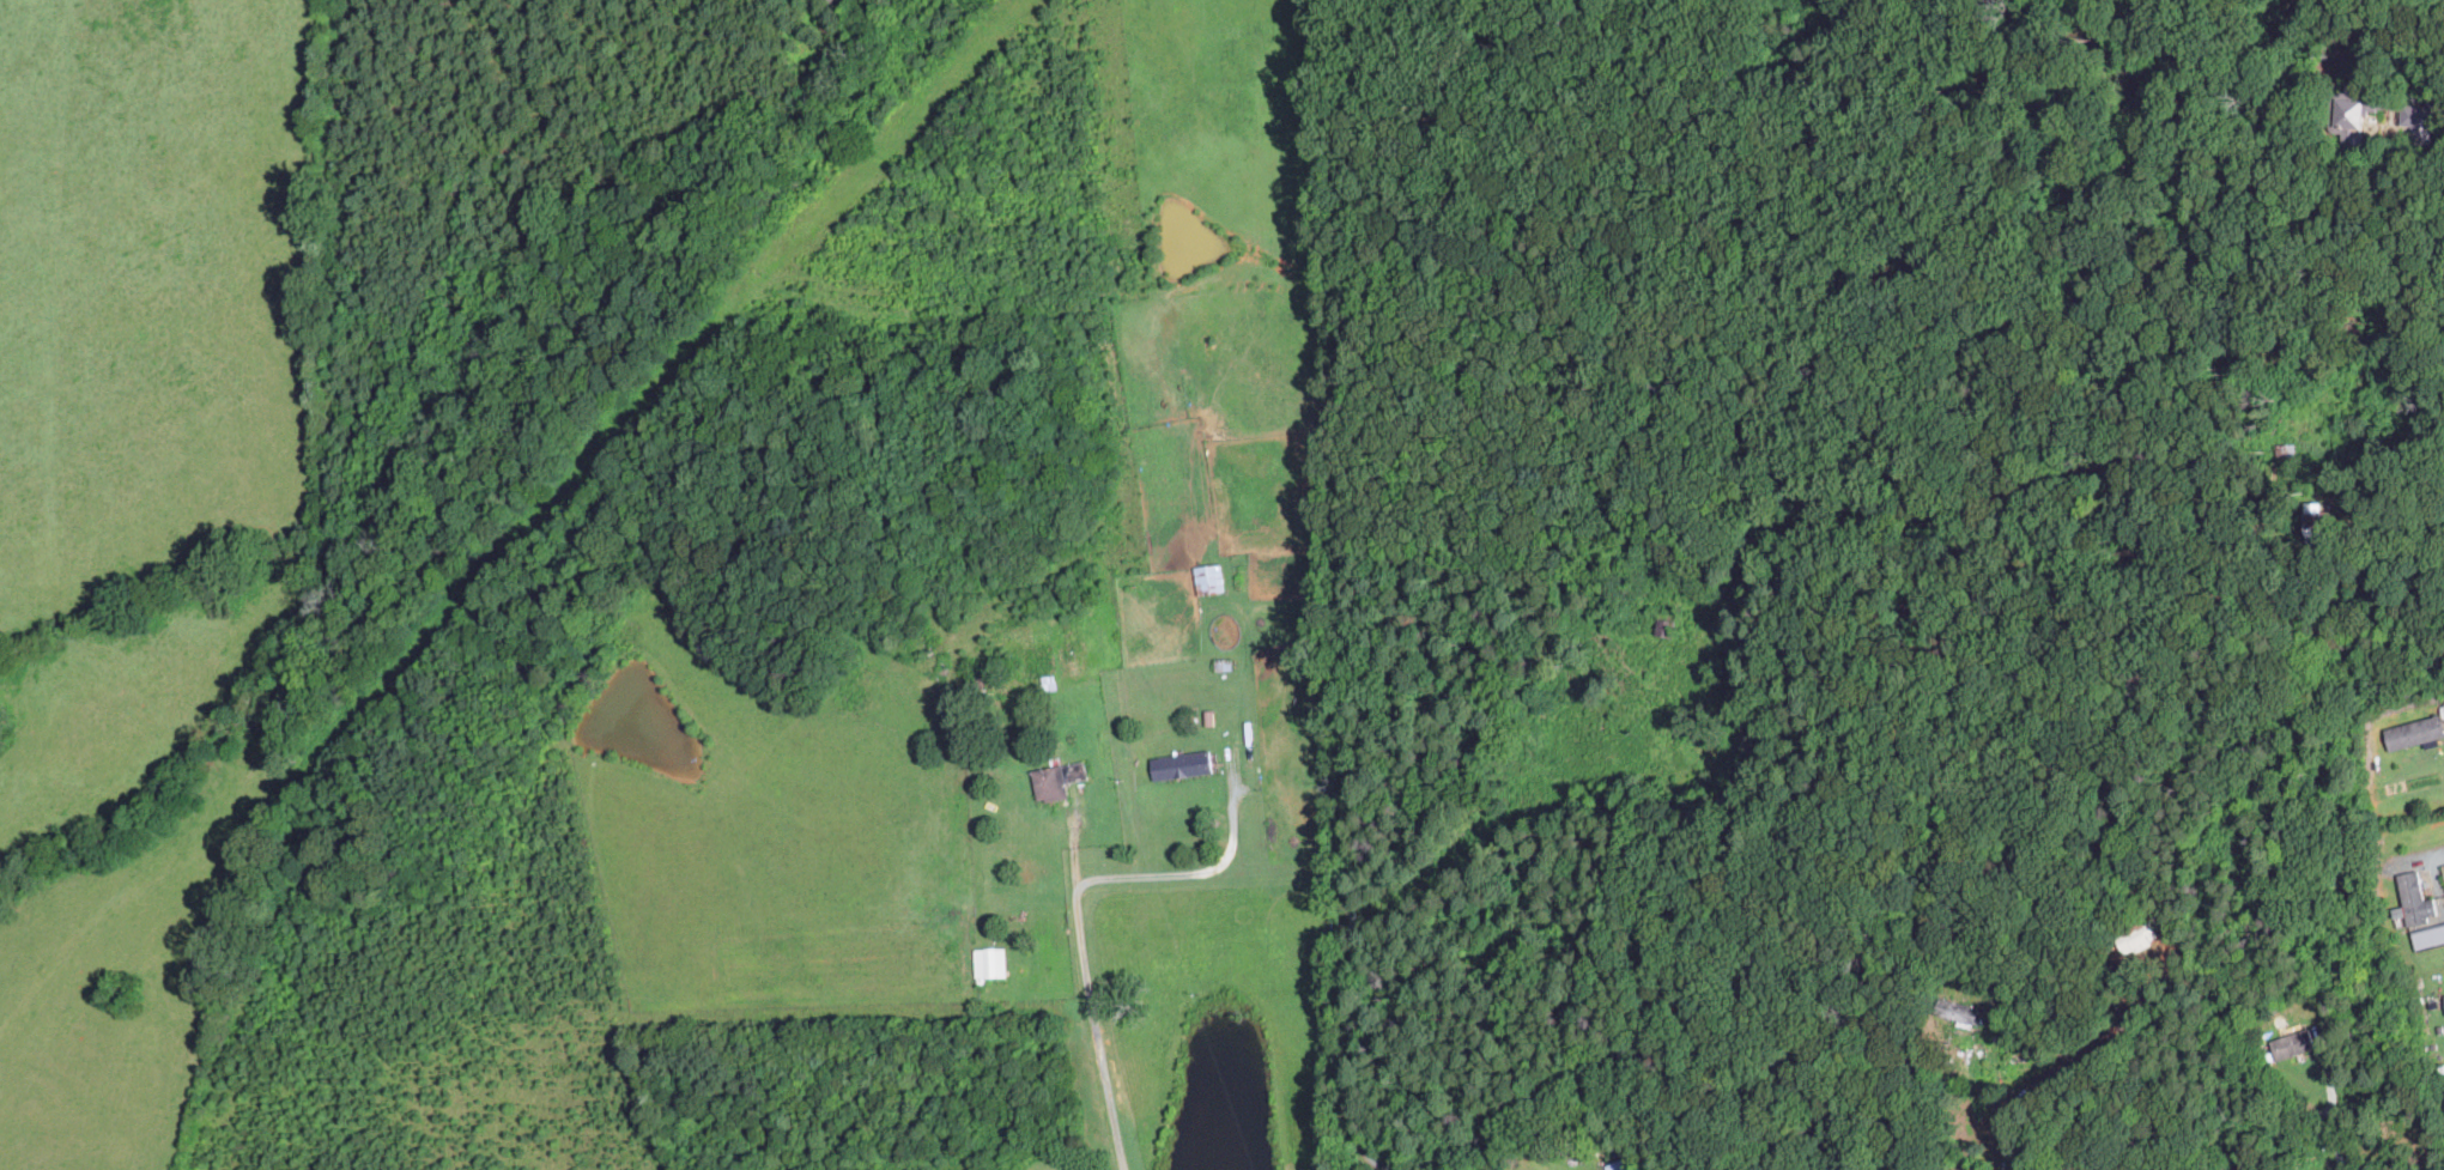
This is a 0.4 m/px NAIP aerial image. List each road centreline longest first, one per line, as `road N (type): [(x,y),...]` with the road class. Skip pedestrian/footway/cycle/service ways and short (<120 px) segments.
road 1 (residential): [(1125,1169),(1092,1007),(1079,887)]

